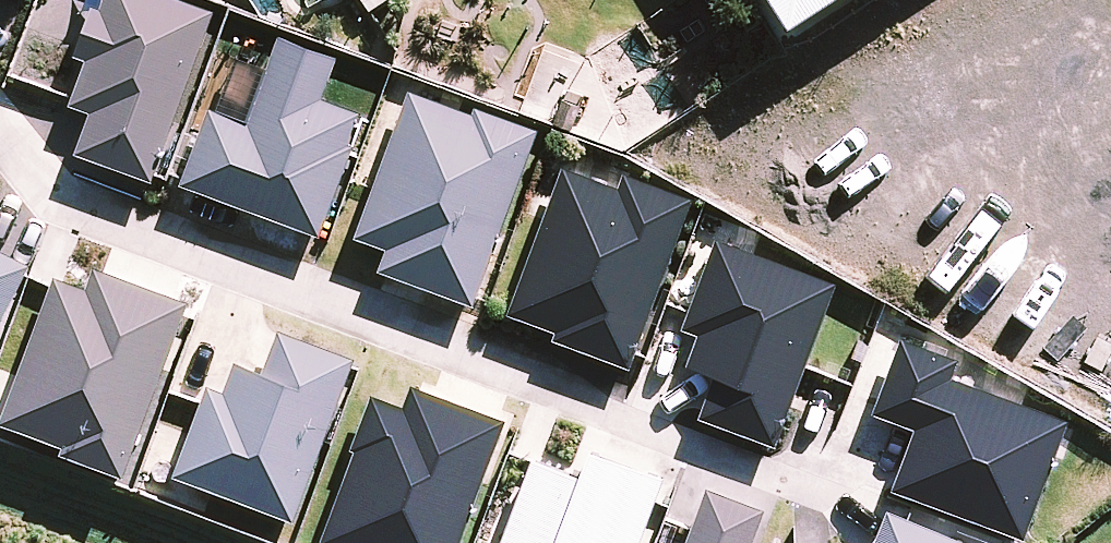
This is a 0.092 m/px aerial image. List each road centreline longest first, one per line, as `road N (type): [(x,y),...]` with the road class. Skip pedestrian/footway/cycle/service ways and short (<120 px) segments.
road 1 (residential): [(810,490),(49,191),(0,114)]

